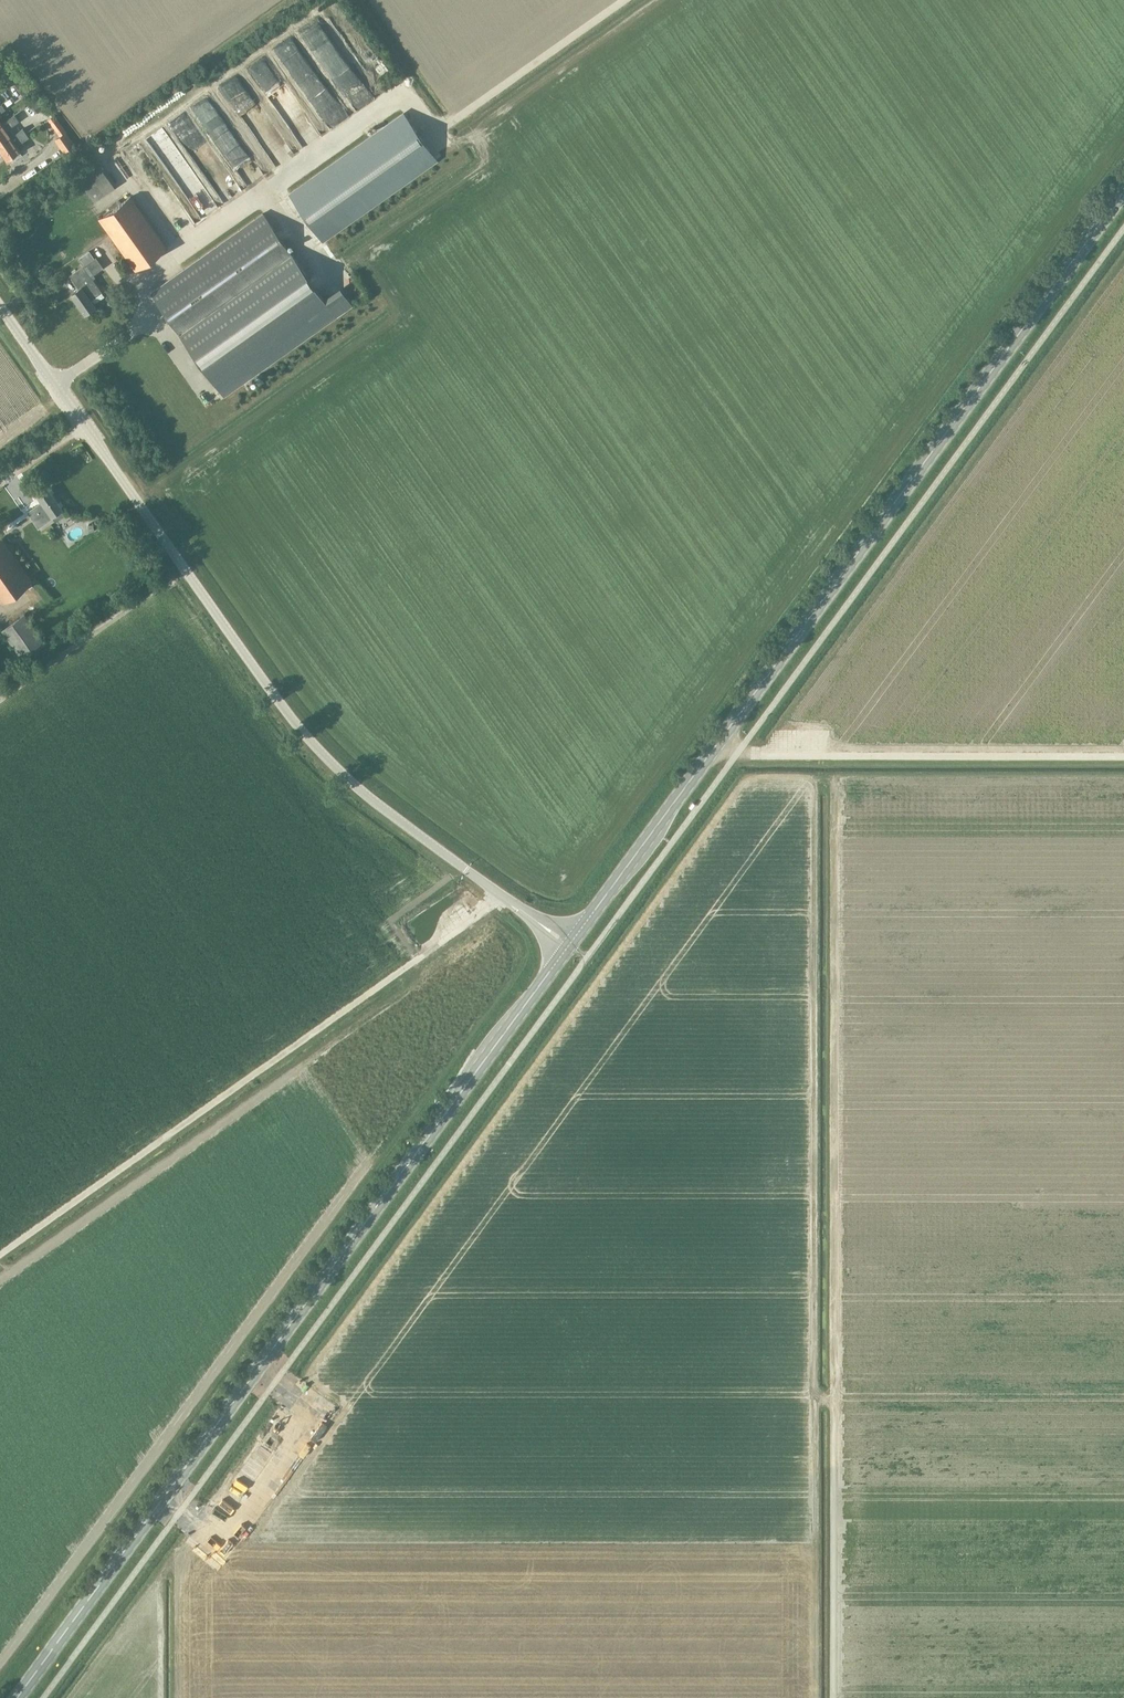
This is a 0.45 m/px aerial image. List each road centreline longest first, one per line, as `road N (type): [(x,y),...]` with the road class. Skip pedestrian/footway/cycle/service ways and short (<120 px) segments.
road 1 (secondary): [(575,937),(1123,190)]
road 2 (secondary): [(17,1697),(563,954)]
road 3 (unclassified): [(540,923),(371,799),(306,735),(0,307)]

